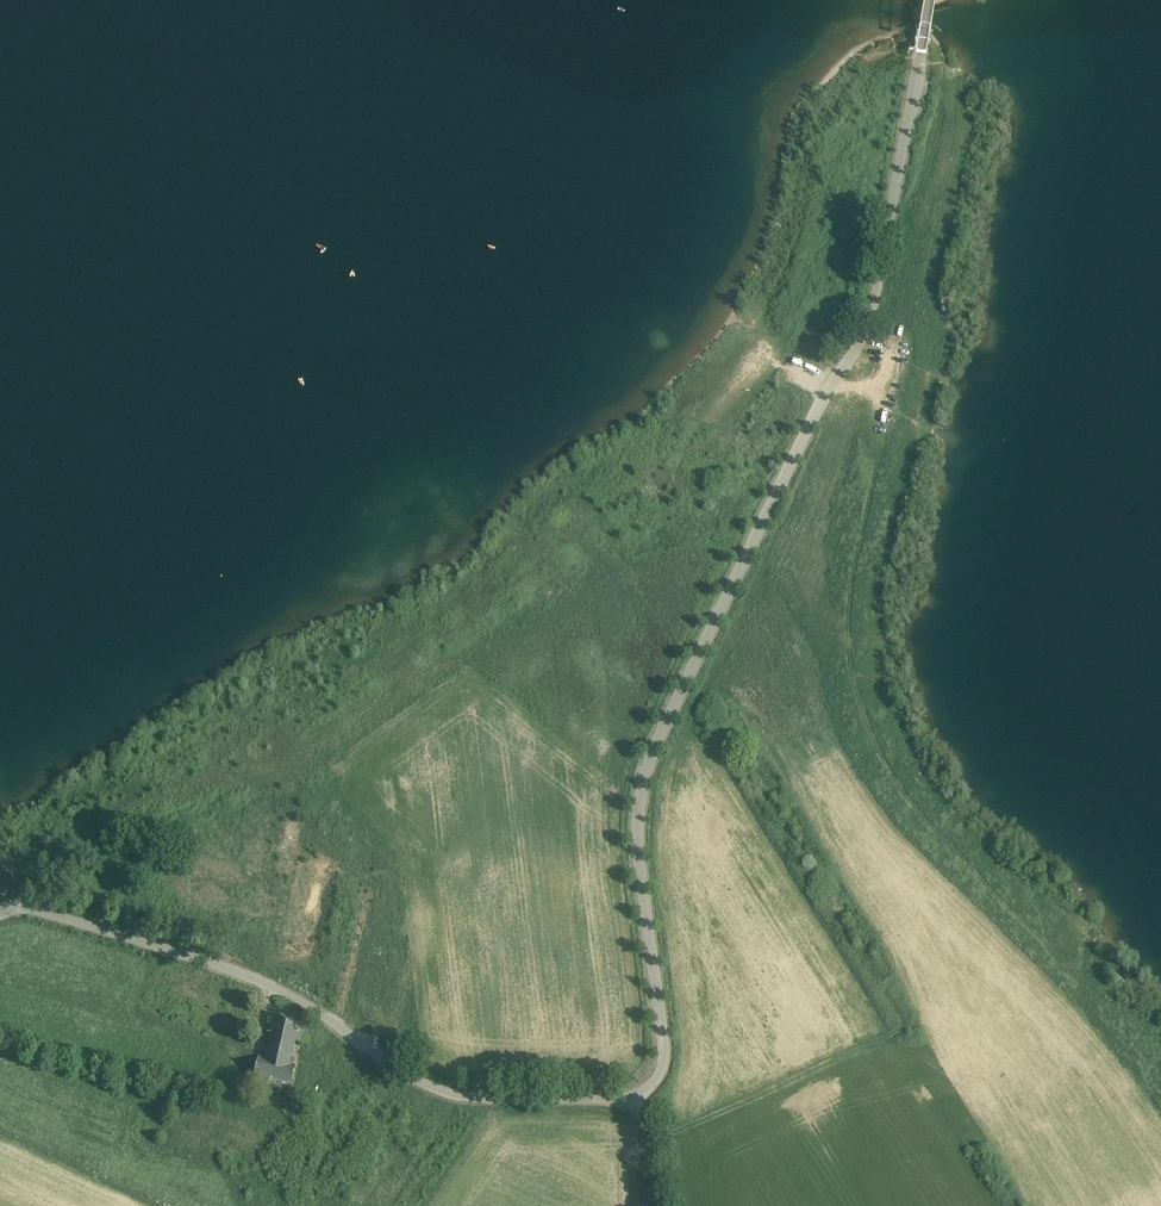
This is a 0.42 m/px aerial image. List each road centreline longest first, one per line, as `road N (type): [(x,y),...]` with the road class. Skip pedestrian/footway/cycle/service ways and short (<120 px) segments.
road 1 (tertiary): [(633,1098),(660,1076),(664,1059),(638,841),(650,759),(814,419),(861,342),(929,0)]
road 2 (tertiary): [(633,1098),(438,1089),(259,979),(23,903)]

